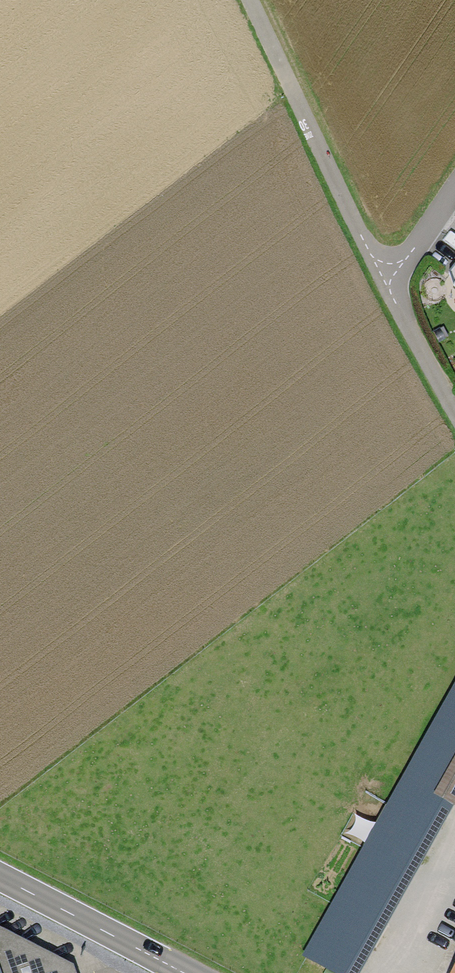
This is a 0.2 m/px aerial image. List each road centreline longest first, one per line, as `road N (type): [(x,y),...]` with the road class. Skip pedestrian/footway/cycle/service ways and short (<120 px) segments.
road 1 (track): [(245,0),(379,271)]
road 2 (primary): [(0,880),(178,972)]
road 3 (residential): [(454,411),(379,271)]

